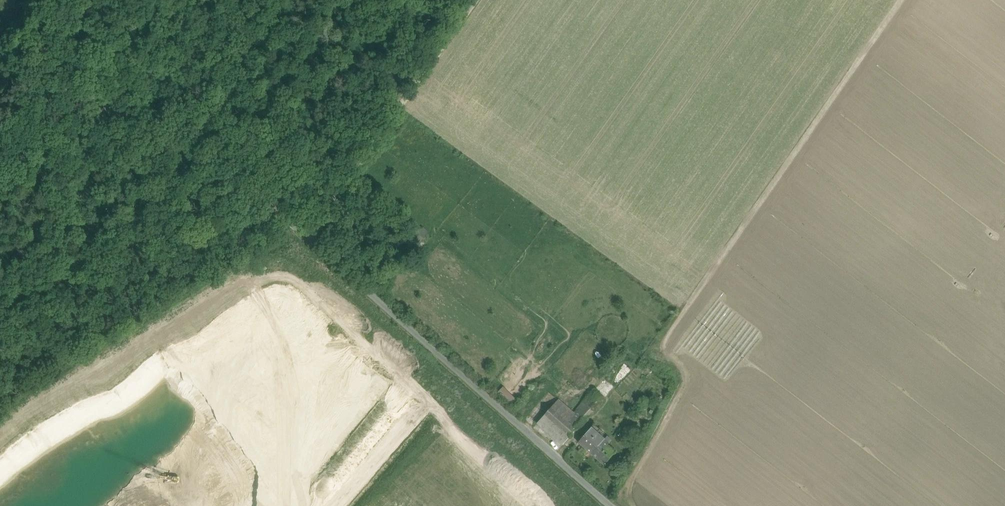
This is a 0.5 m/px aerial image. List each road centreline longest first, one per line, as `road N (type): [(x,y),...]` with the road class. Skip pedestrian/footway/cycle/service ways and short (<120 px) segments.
road 1 (unclassified): [(280,215),(607,505)]
road 2 (unclassified): [(0,69),(88,108),(280,215)]
road 3 (unclassified): [(280,215),(461,0)]

